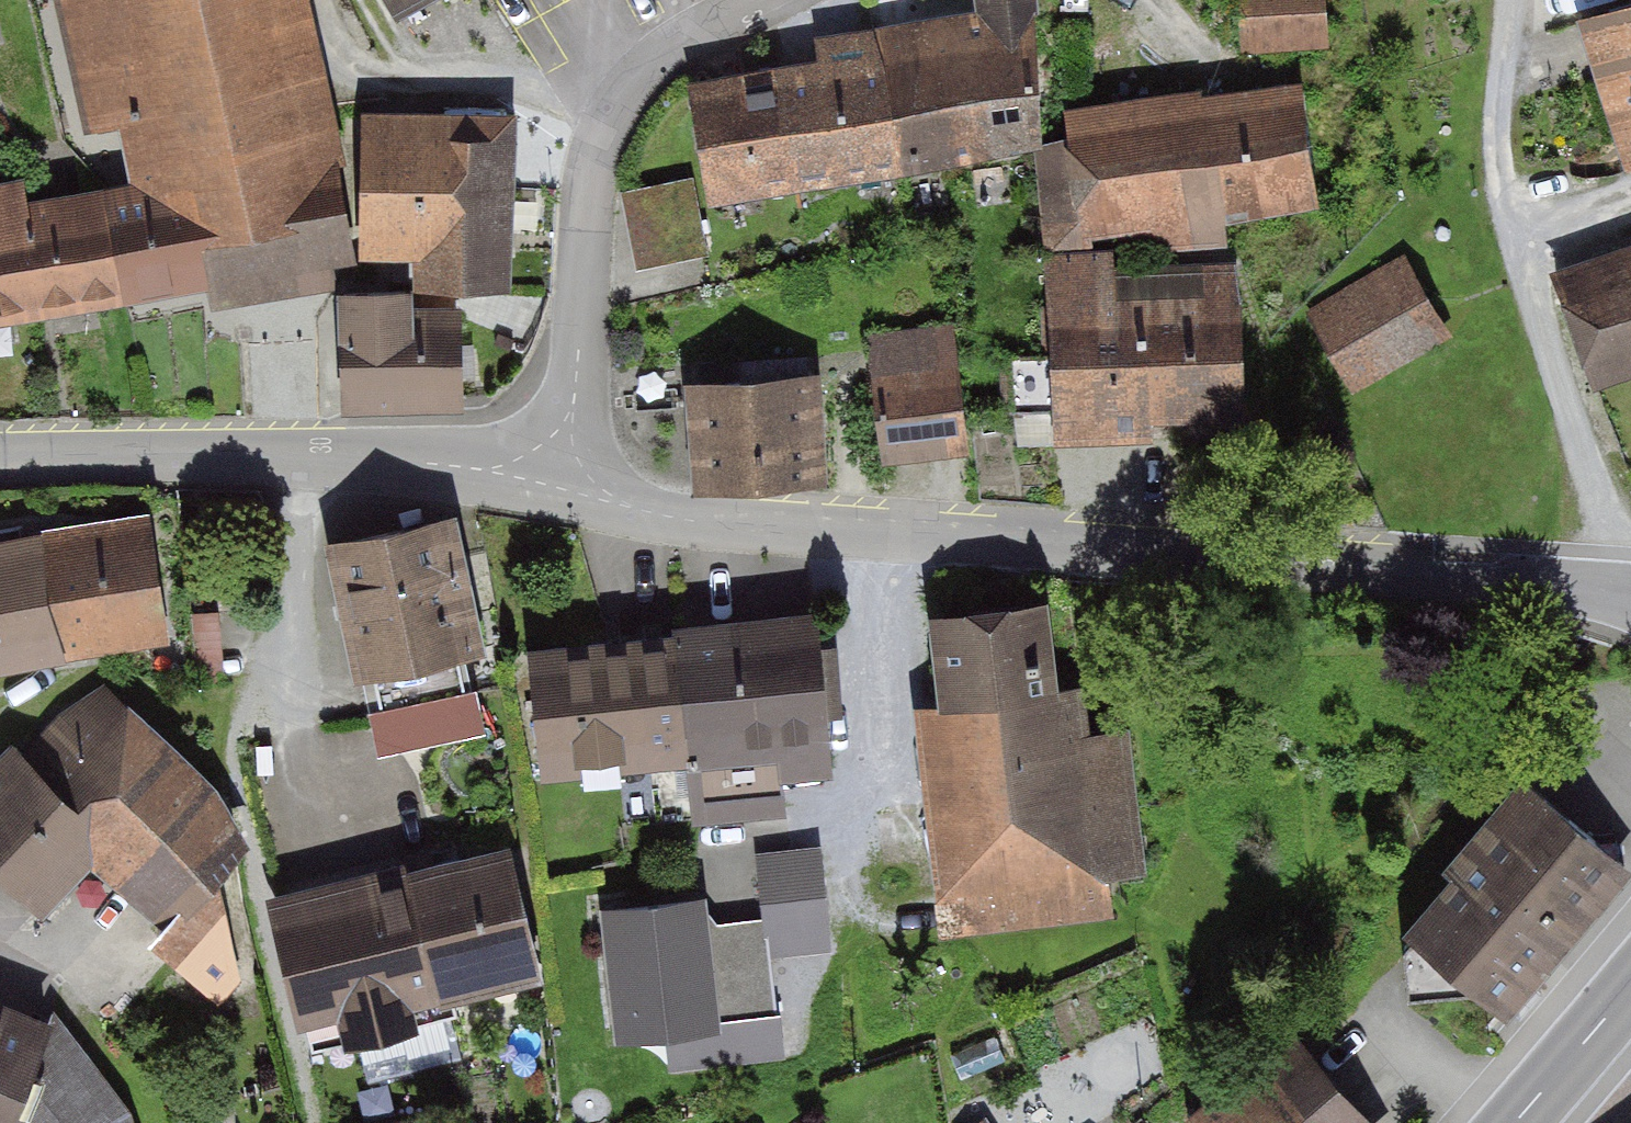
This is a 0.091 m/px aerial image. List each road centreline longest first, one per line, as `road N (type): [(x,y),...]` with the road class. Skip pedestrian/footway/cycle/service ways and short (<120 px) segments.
road 1 (unclassified): [(554,463),(627,507),(733,525),(1630,594)]
road 2 (unclassified): [(0,460),(298,459),(488,472),(554,463)]
road 3 (residential): [(554,463),(576,378),(604,130),(653,61),(695,31),(765,0)]
road 4 (tertiary): [(1630,988),(1516,1122)]

